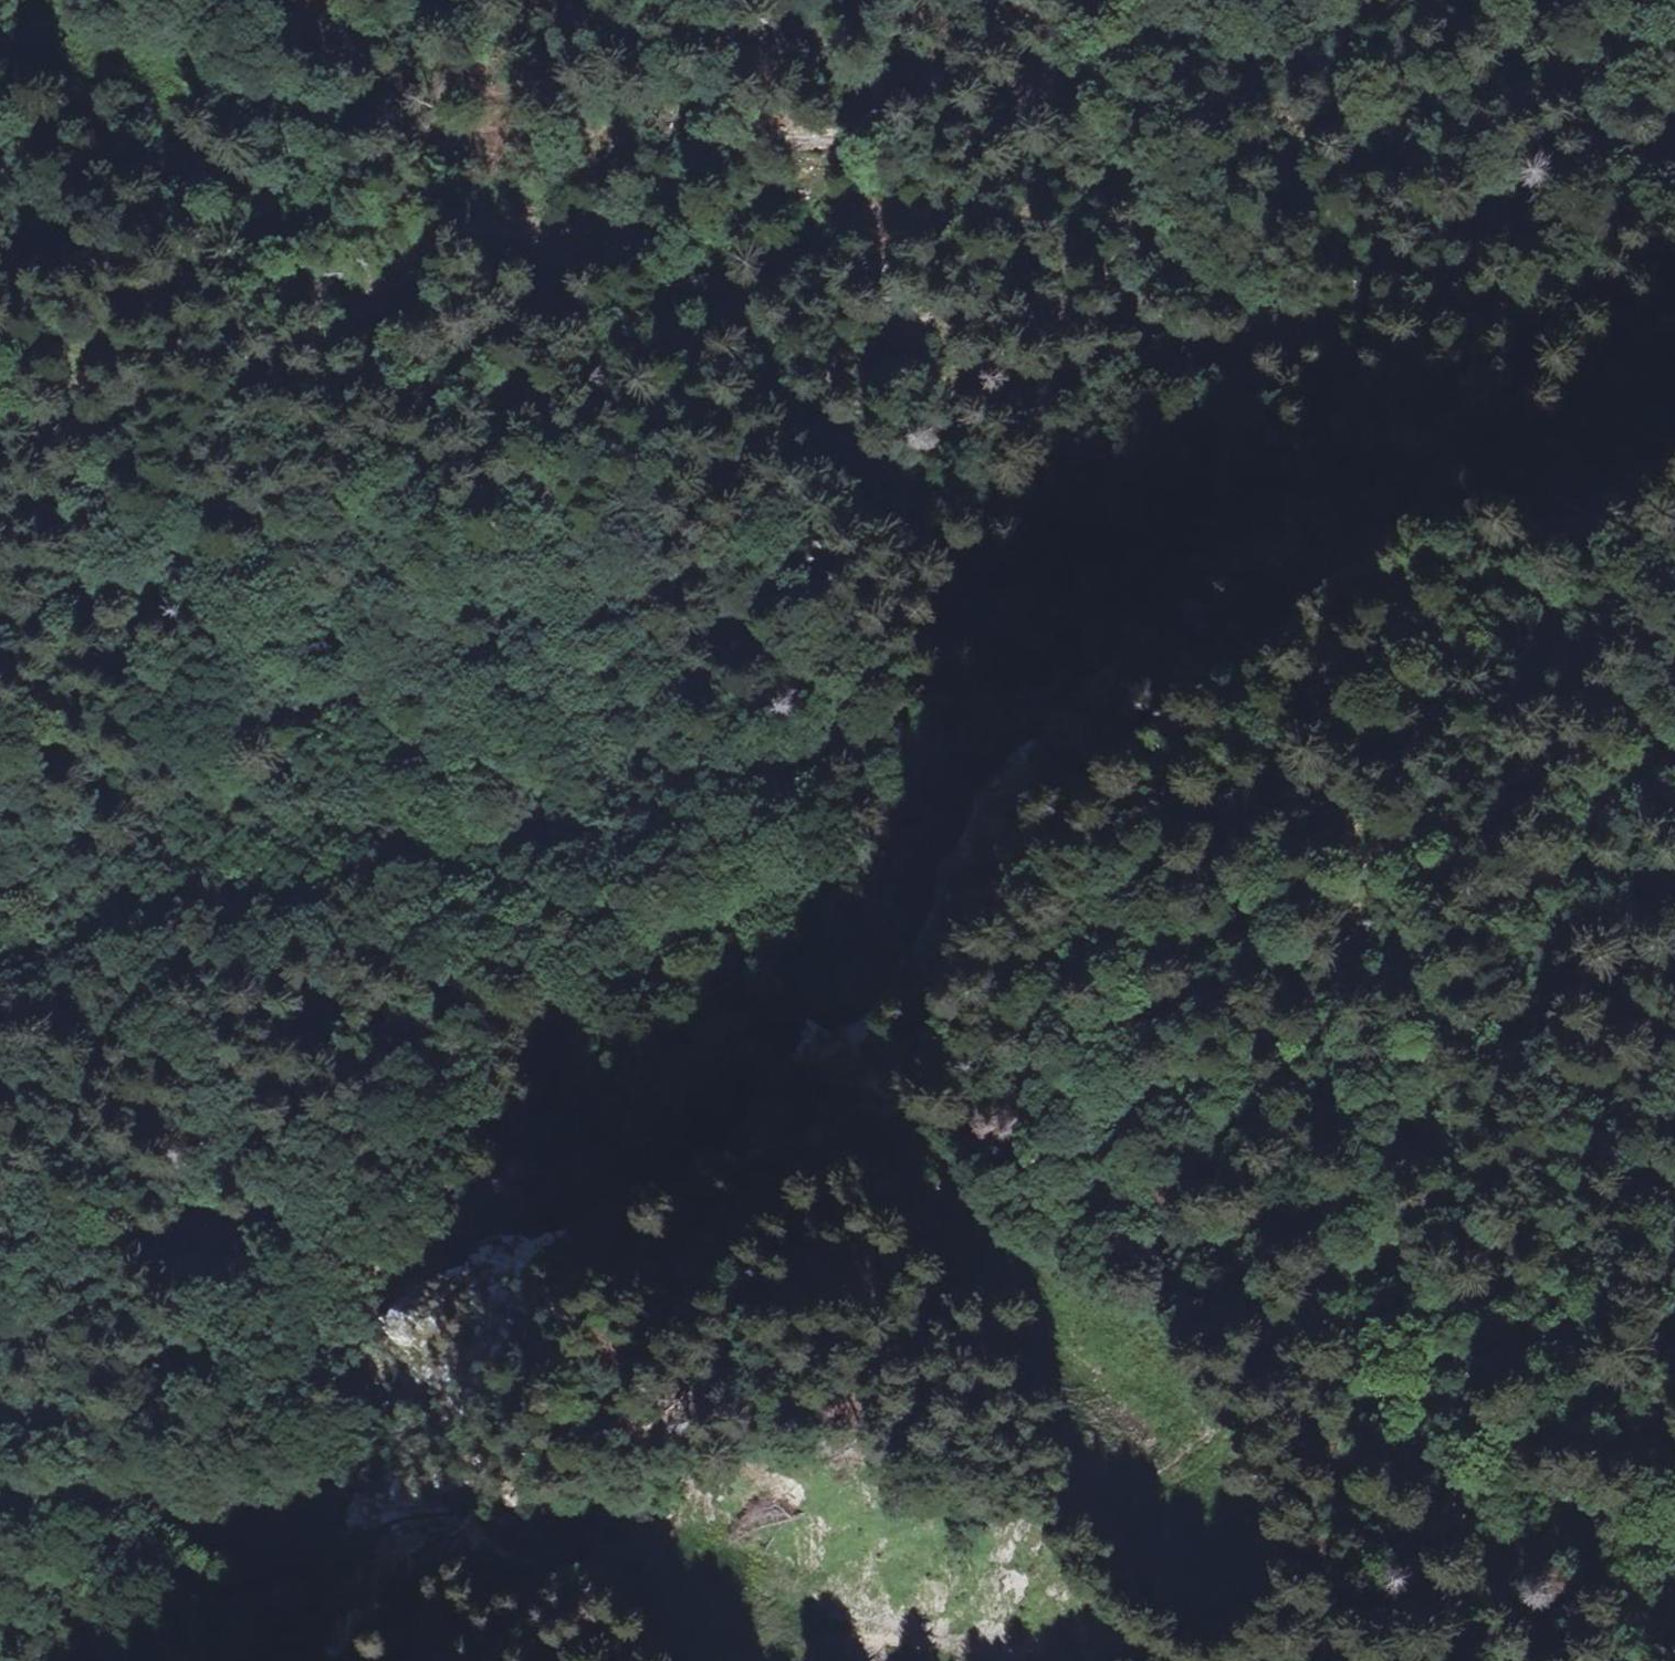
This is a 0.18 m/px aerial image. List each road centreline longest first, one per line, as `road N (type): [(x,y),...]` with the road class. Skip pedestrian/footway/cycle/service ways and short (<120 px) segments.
road 1 (track): [(0,666),(176,410),(264,325),(979,90),(1161,0)]

